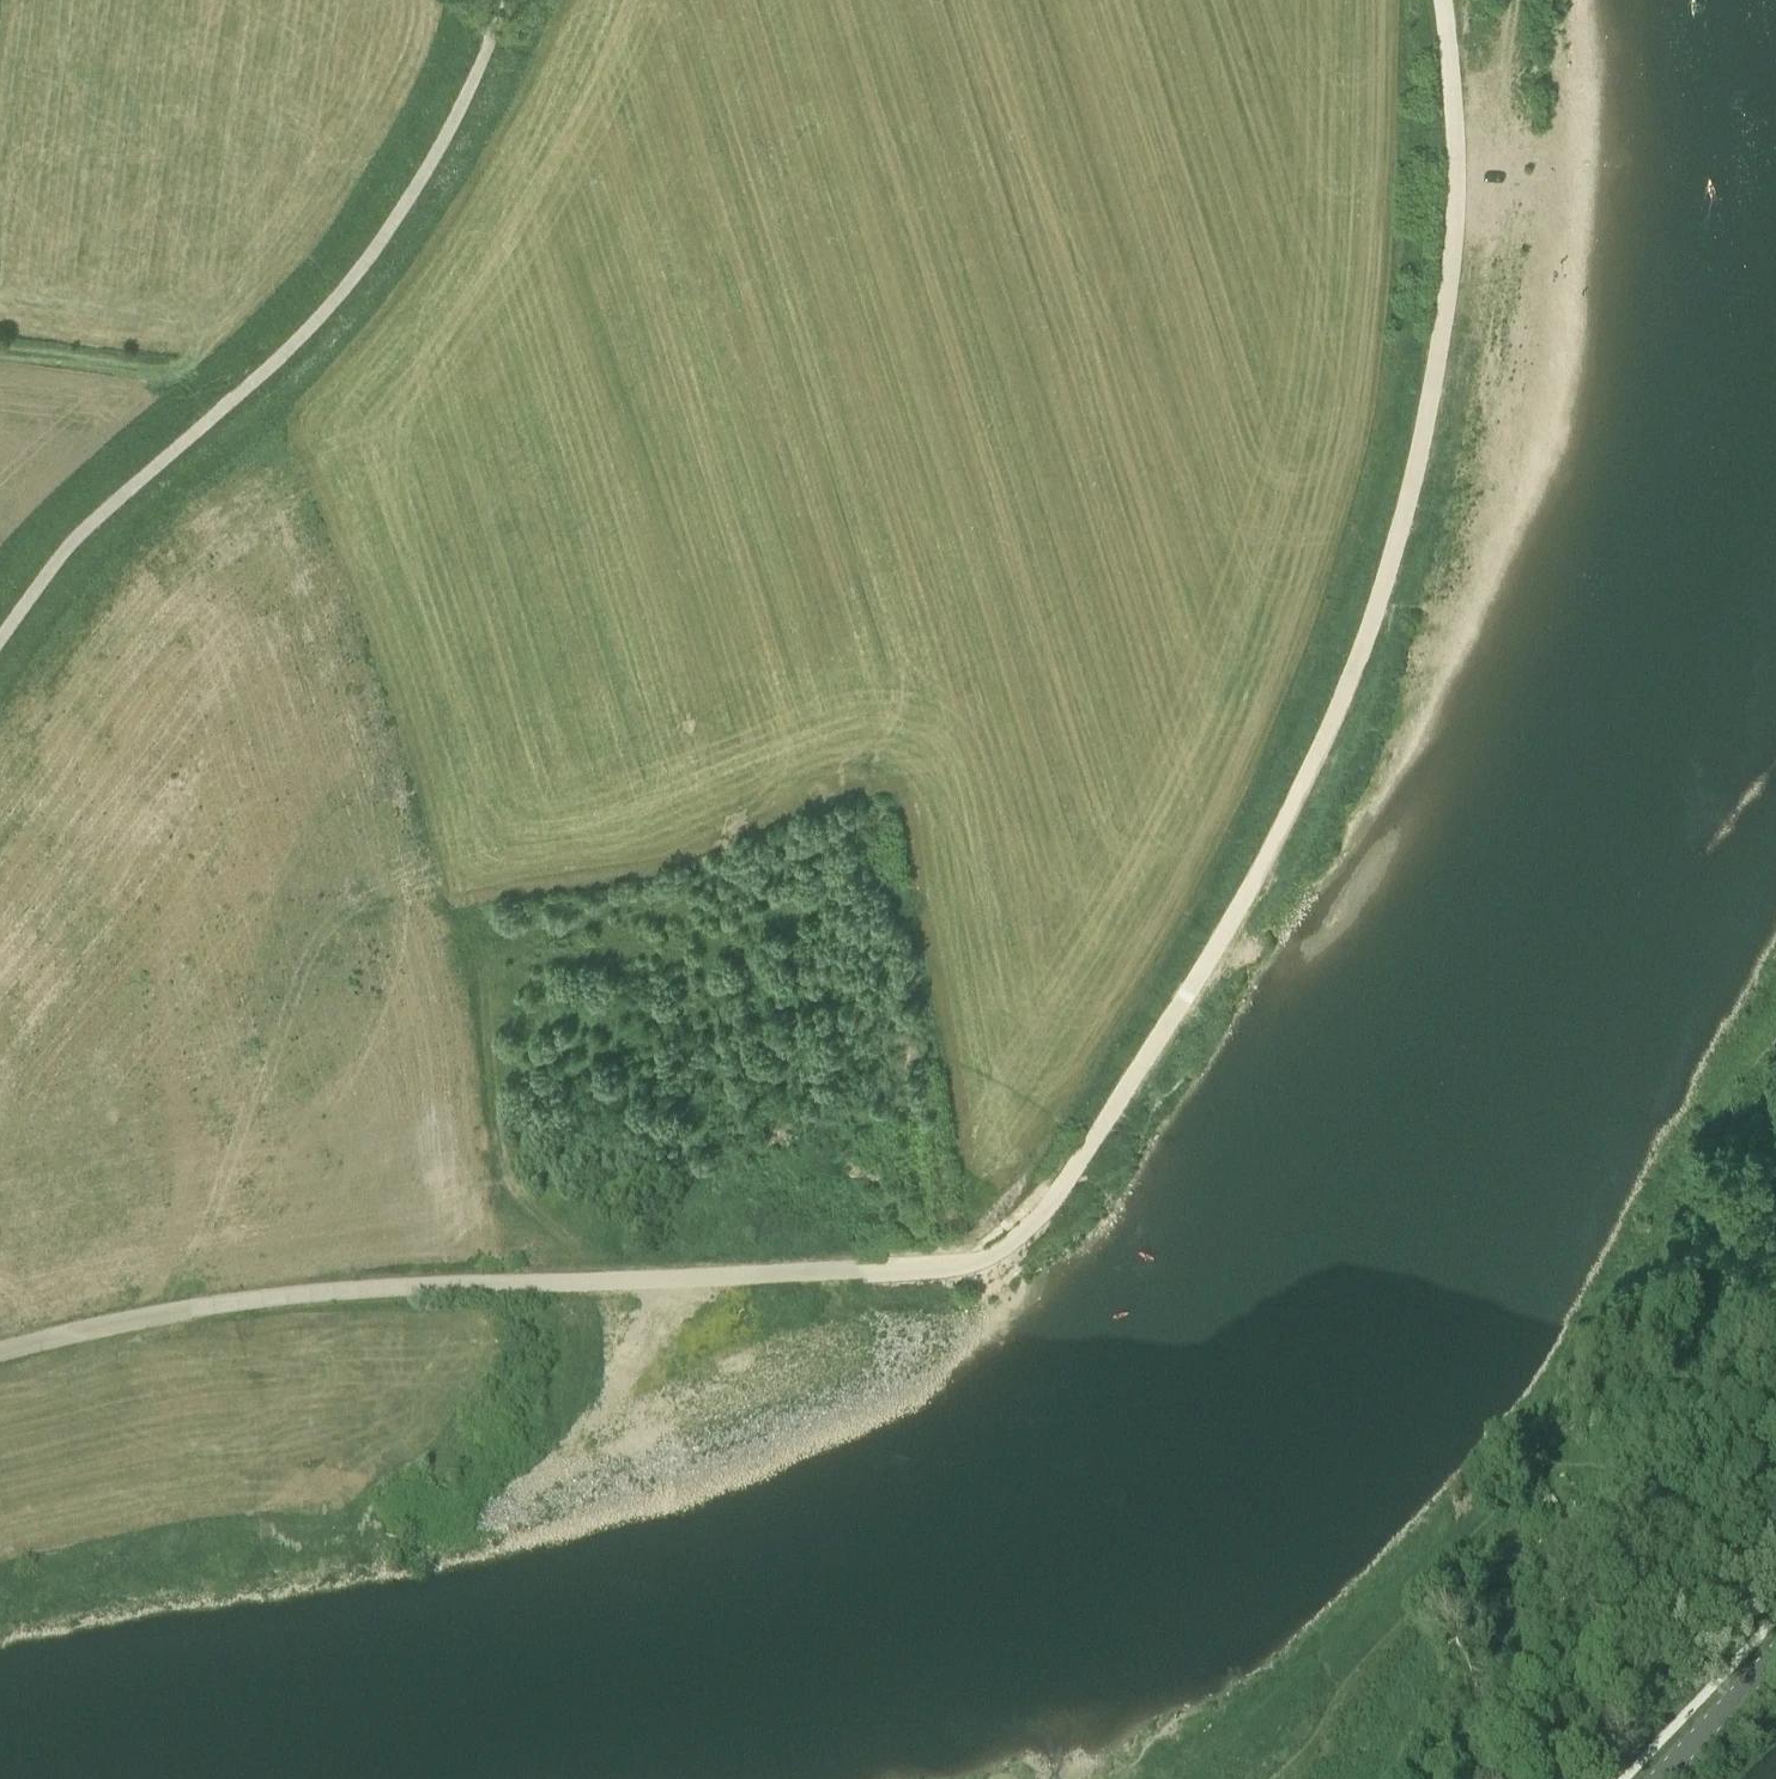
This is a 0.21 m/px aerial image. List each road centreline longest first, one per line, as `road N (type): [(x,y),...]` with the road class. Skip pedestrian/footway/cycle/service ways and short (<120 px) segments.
road 1 (unclassified): [(0,1363),(162,1324),(488,1289),(941,1266),(1003,1242),(1073,1161),(1225,930),(1315,758),(1361,647),(1419,444),(1441,312),(1453,141),(1442,0)]
road 2 (track): [(0,340),(177,360)]
road 3 (unclassified): [(1655,1778),(1775,1652)]

